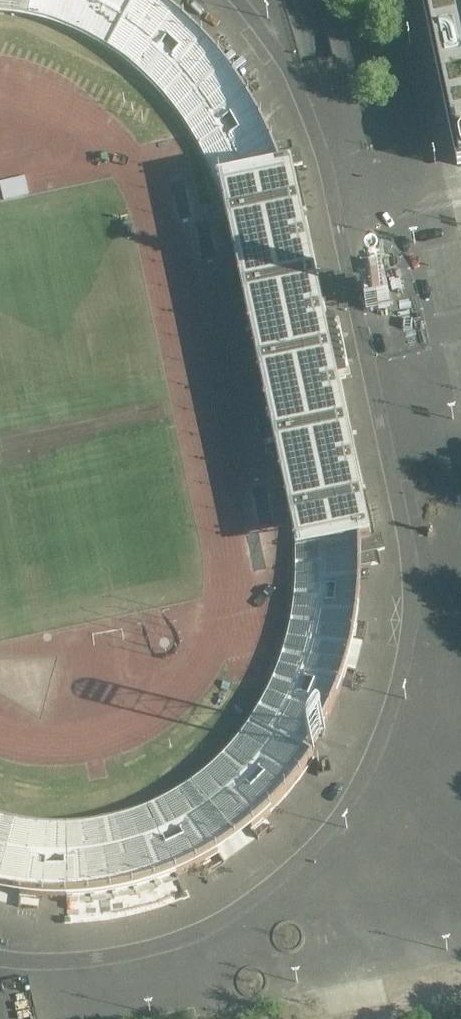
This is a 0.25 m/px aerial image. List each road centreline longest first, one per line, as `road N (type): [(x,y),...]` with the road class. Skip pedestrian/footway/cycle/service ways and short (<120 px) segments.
road 1 (unclassified): [(0,960),(120,957),(237,914),(335,824),(391,713),(411,629),(411,584),(340,233),(303,100),(237,0)]

